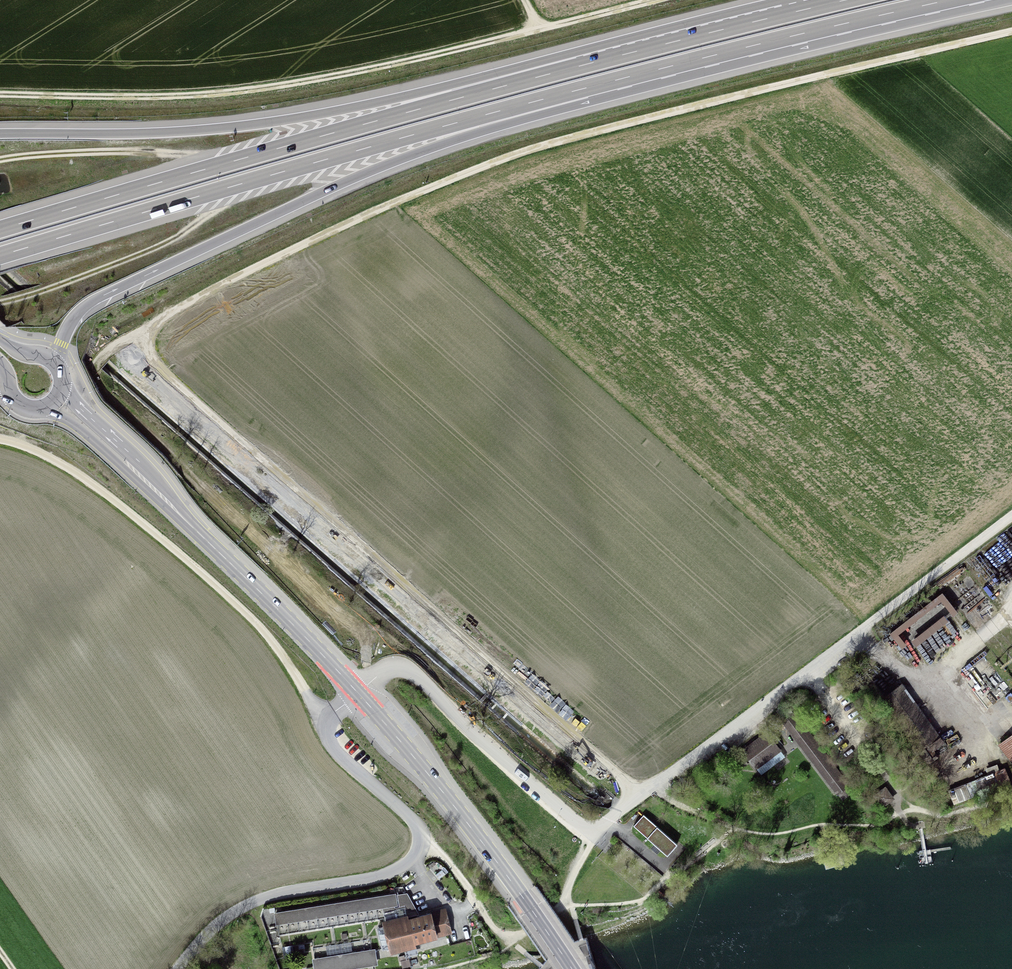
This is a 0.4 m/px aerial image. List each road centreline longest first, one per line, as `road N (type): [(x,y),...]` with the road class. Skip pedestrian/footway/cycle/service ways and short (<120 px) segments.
road 1 (track): [(1011,32),(500,160),(180,307),(149,336),(165,375),(640,793)]
road 2 (track): [(0,97),(221,96),(374,70),(655,0)]
road 3 (motorway): [(54,363),(74,317),(101,297),(551,97)]
road 4 (motorway): [(0,256),(551,97)]
road 5 (motorway): [(550,73),(0,229)]
road 6 (motorway): [(550,73),(248,125),(0,136)]
road 7 (tertiary): [(179,968),(241,909),(394,872),(418,852),(416,823),(329,738),(333,713),(357,693)]
road 8 (track): [(0,439),(58,462),(141,522),(261,631),(313,702),(333,713)]
road 9 (secondary): [(55,400),(357,693)]
road 10 (motorway): [(551,97),(949,0)]
road 11 (secondary): [(357,693),(457,810),(573,968)]
road 12 (motorway): [(848,0),(550,73)]
road 13 (track): [(862,630),(1011,517)]
road 14 (track): [(17,443),(107,350),(149,336)]

